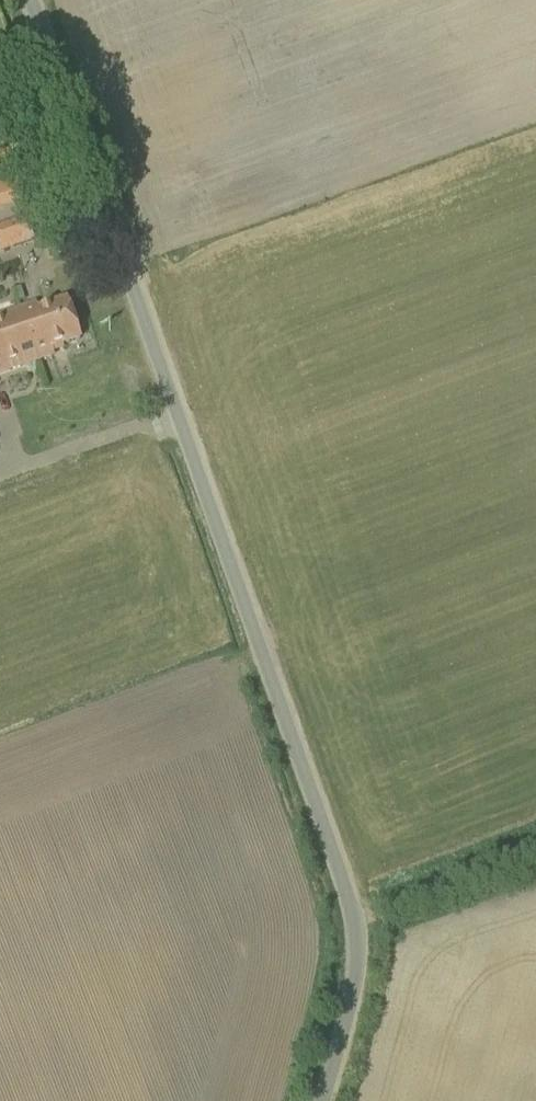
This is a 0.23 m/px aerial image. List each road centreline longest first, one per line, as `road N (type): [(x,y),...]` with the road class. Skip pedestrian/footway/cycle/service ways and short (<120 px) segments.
road 1 (tertiary): [(320,1100),(359,965),(357,882),(30,0)]
road 2 (track): [(535,852),(358,919)]

